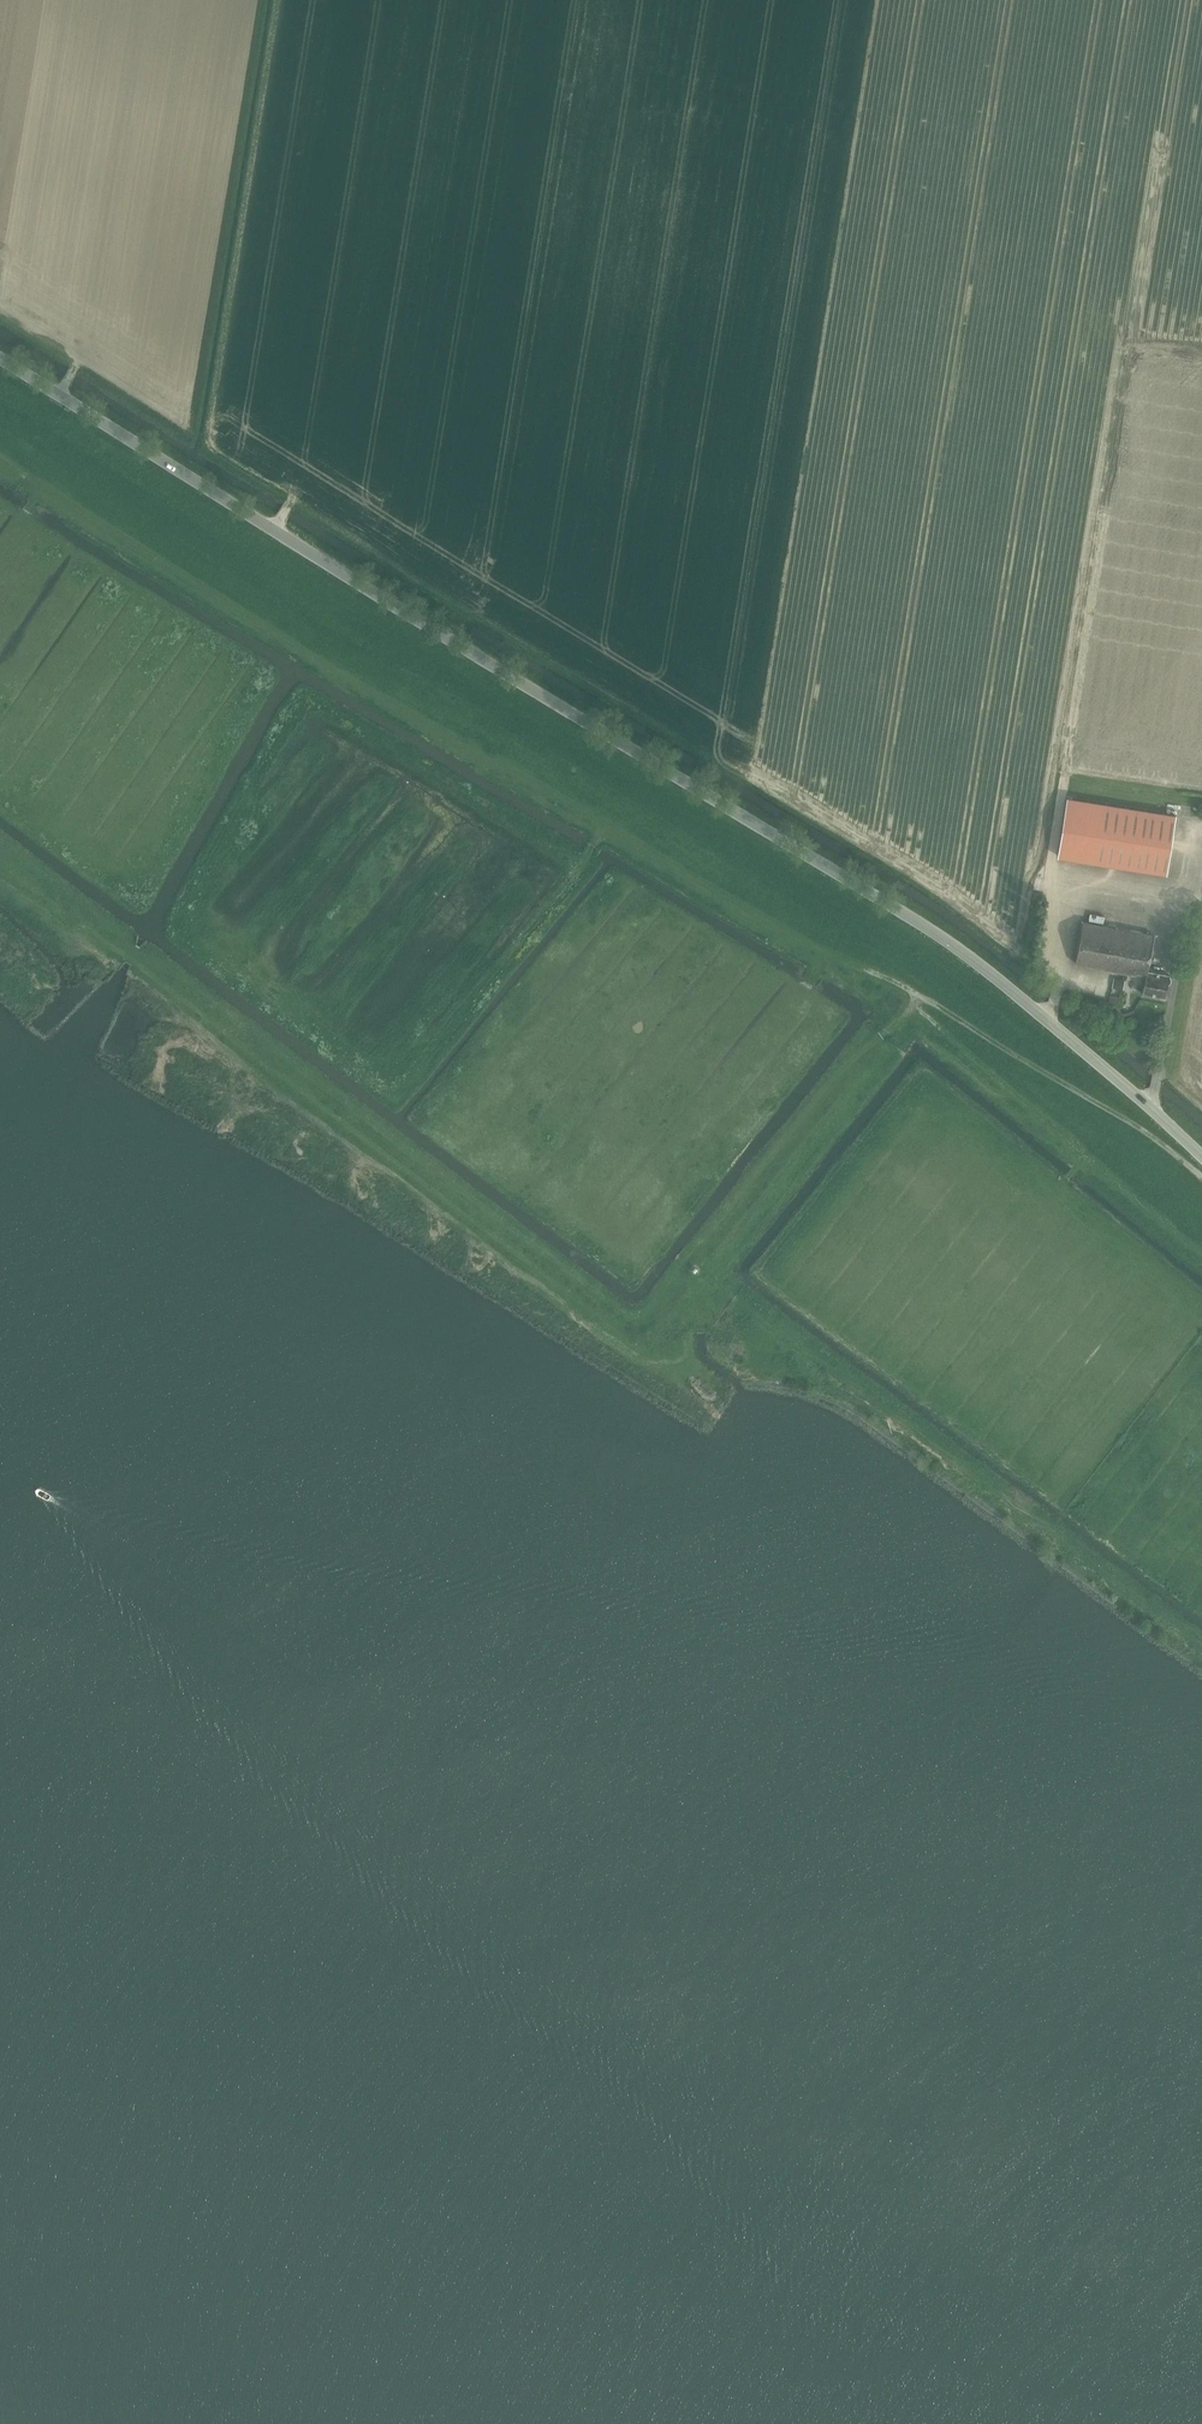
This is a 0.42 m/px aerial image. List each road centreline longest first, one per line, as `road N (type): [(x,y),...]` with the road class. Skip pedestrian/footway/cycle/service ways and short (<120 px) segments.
road 1 (unclassified): [(1201,1157),(977,963),(908,914),(0,357)]
road 2 (track): [(1201,1179),(938,1006),(916,1006),(870,1046),(636,1322),(123,951)]
road 3 (track): [(1064,784),(1171,181)]
road 4 (track): [(1158,1222),(916,1006)]

